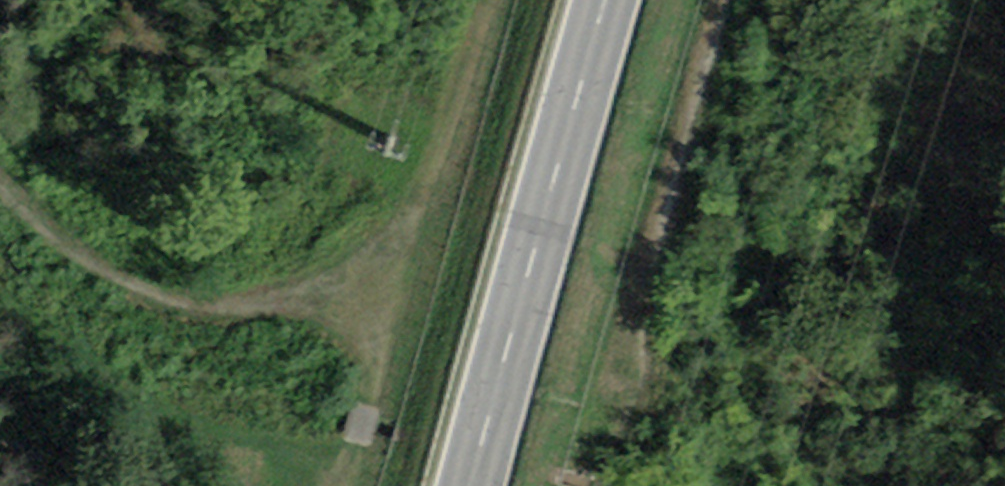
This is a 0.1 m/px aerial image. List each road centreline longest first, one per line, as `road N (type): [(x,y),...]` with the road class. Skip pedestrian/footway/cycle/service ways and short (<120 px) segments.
road 1 (track): [(466,0),(360,330),(321,485)]
road 2 (secondary): [(605,0),(471,485)]
road 3 (track): [(616,485),(654,362),(681,172),(737,0)]
road 4 (track): [(378,274),(287,298),(170,299),(112,276),(67,245),(0,180)]

